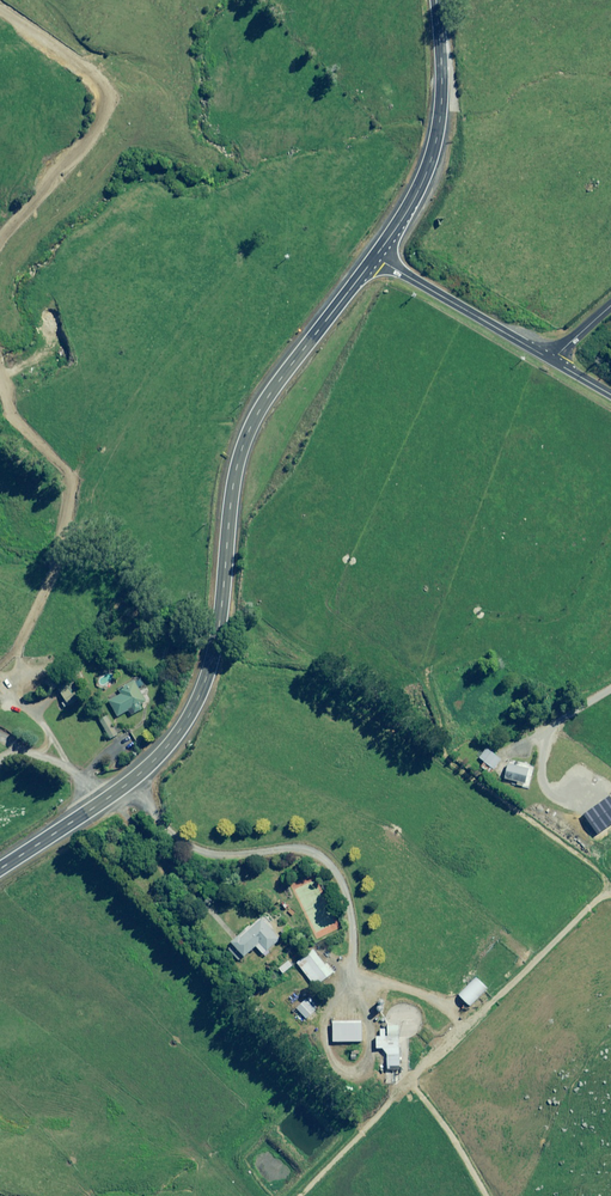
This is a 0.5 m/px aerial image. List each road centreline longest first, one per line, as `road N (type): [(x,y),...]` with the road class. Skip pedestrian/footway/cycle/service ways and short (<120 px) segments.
road 1 (primary): [(0,870),(134,781),(180,731),(220,626),(244,448),(281,379),(375,257)]
road 2 (track): [(501,1195),(470,1137),(351,976),(348,901),(326,860),(288,846),(220,856),(197,851),(162,827),(134,781)]
road 3 (track): [(0,358),(12,400),(79,471),(69,552),(11,681),(36,702),(76,774)]
road 4 (track): [(11,0),(119,78),(119,111),(15,222),(0,252)]
road 5 (primary): [(375,257),(413,201),(438,138),(438,0)]
road 6 (tertiary): [(553,361),(375,257)]

